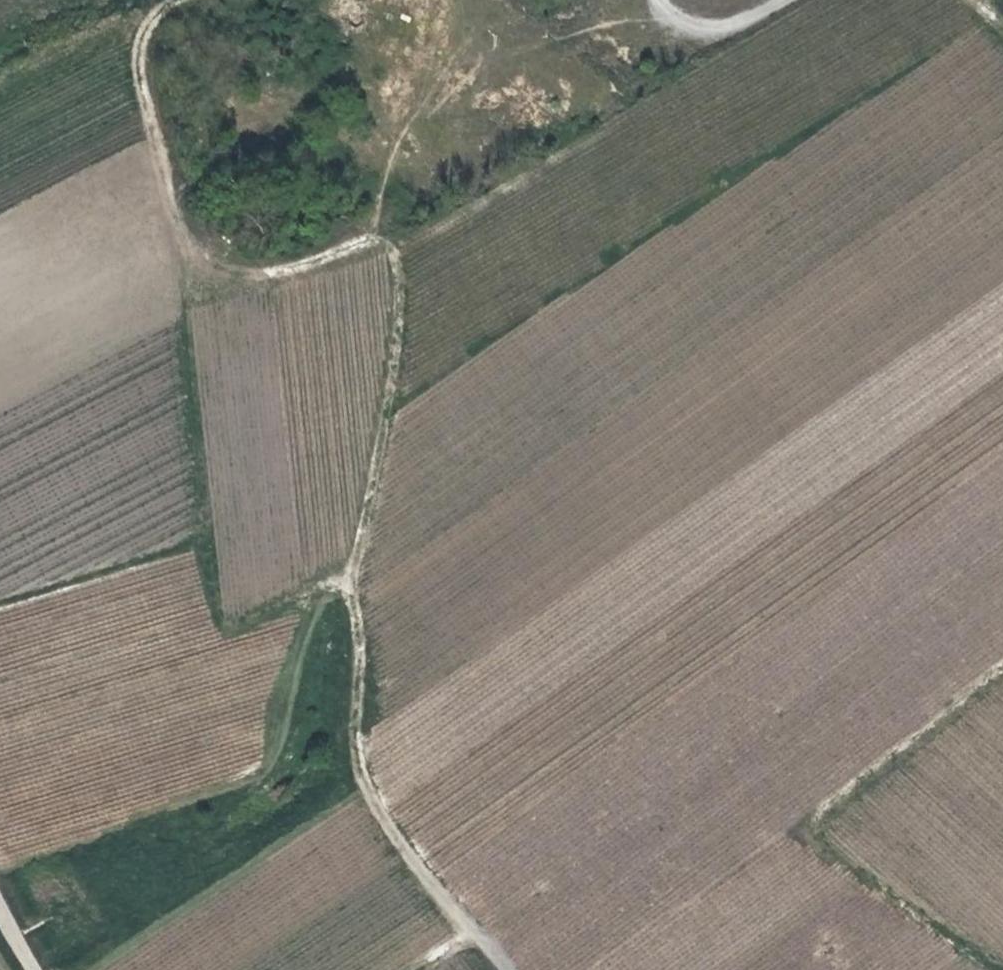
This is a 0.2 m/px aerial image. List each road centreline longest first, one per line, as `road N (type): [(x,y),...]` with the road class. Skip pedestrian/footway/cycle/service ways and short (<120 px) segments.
road 1 (track): [(176,0),(153,21),(141,51),(181,235),(209,259),(244,271),(276,271),(372,240),(399,245),(404,337),(356,573),(368,647),(372,783),(515,969)]
road 2 (track): [(1002,673),(816,823)]
road 3 (track): [(787,0),(738,27),(661,14),(656,0)]

